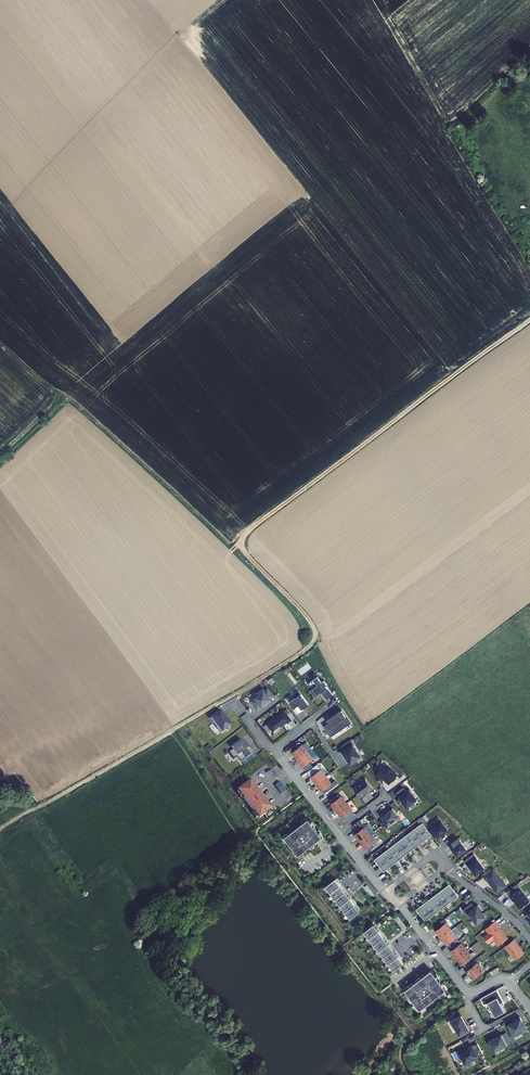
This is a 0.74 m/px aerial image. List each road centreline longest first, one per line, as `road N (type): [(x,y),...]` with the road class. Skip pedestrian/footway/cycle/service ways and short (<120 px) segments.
road 1 (residential): [(384,893),(274,750)]
road 2 (residential): [(509,982),(466,989),(398,904)]

